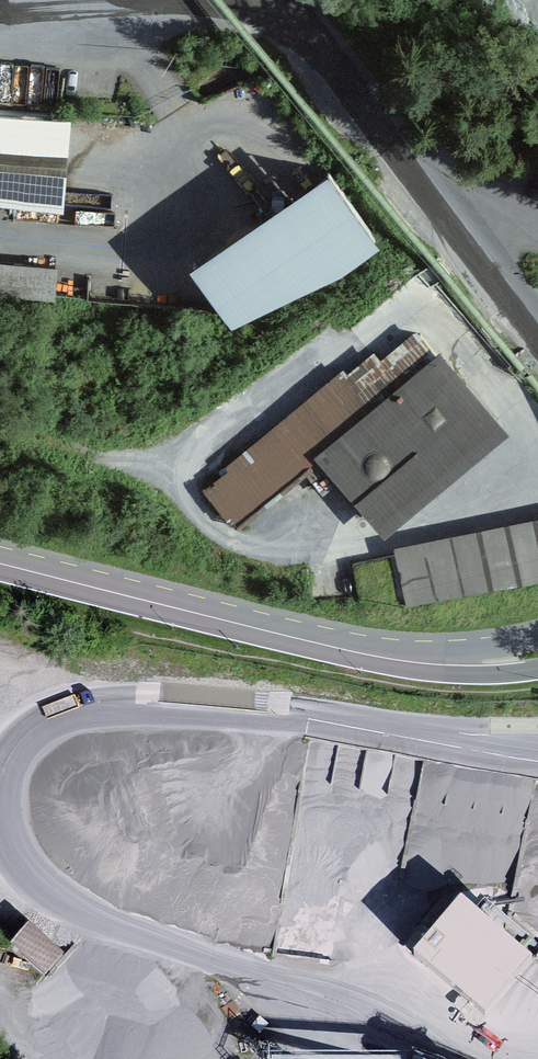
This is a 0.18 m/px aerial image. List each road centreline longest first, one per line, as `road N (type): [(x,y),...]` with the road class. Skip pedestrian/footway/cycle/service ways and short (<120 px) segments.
road 1 (primary): [(537,657),(423,662),(341,650),(0,565)]

